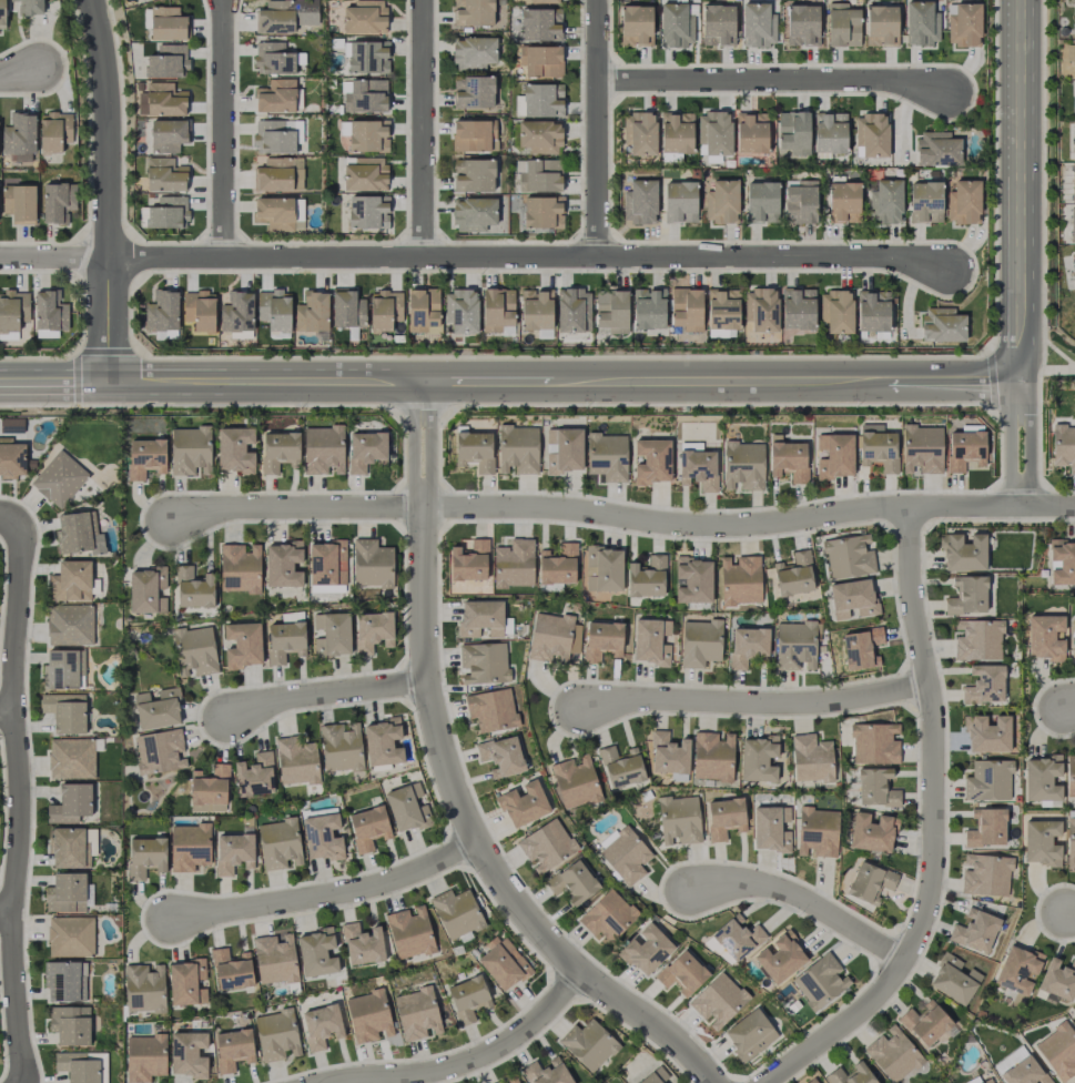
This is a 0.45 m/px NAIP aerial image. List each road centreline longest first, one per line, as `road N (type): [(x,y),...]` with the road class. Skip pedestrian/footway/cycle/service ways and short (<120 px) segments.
road 1 (residential): [(0,257),(883,255),(944,269)]
road 2 (residential): [(1074,507),(863,510),(693,528),(525,509),(240,507),(171,524)]
road 3 (residential): [(419,382),(423,650),(448,769),(500,880),(529,920),(579,970),(665,1029),(714,1082)]
road 4 (residential): [(762,1082),(884,990),(933,884),(934,715),(909,576),(910,509)]
road 5 (residential): [(18,517),(12,955),(27,1082)]
road 6 (tertiary): [(92,0),(107,97),(108,384)]
road 7 (tertiary): [(1019,0),(1020,379)]
road 8 (residential): [(579,709),(645,699),(826,701),(930,685)]
road 9 (residential): [(597,81),(884,81),(947,90)]
road 10 (secondary): [(886,381),(554,383)]
road 11 (residential): [(166,918),(352,891),(432,866),(480,837)]
road 12 (secondary): [(419,382),(108,384)]
road 13 (residential): [(313,1082),(471,1060),(516,1036),(579,970)]
road 14 (residential): [(222,0),(224,257)]
road 15 (residential): [(422,0),(423,257)]
road 16 (residential): [(598,0),(599,256)]
road 17 (residential): [(687,887),(767,883),(905,955)]
road 18 (residential): [(230,719),(288,699),(426,681)]
road 19 (secondary): [(554,383),(419,382)]
road 20 (secondary): [(1020,379),(886,381)]
road 21 (tertiary): [(1030,508),(1031,415),(1020,379)]
road 22 (tertiary): [(1020,379),(1011,414),(1010,508)]

